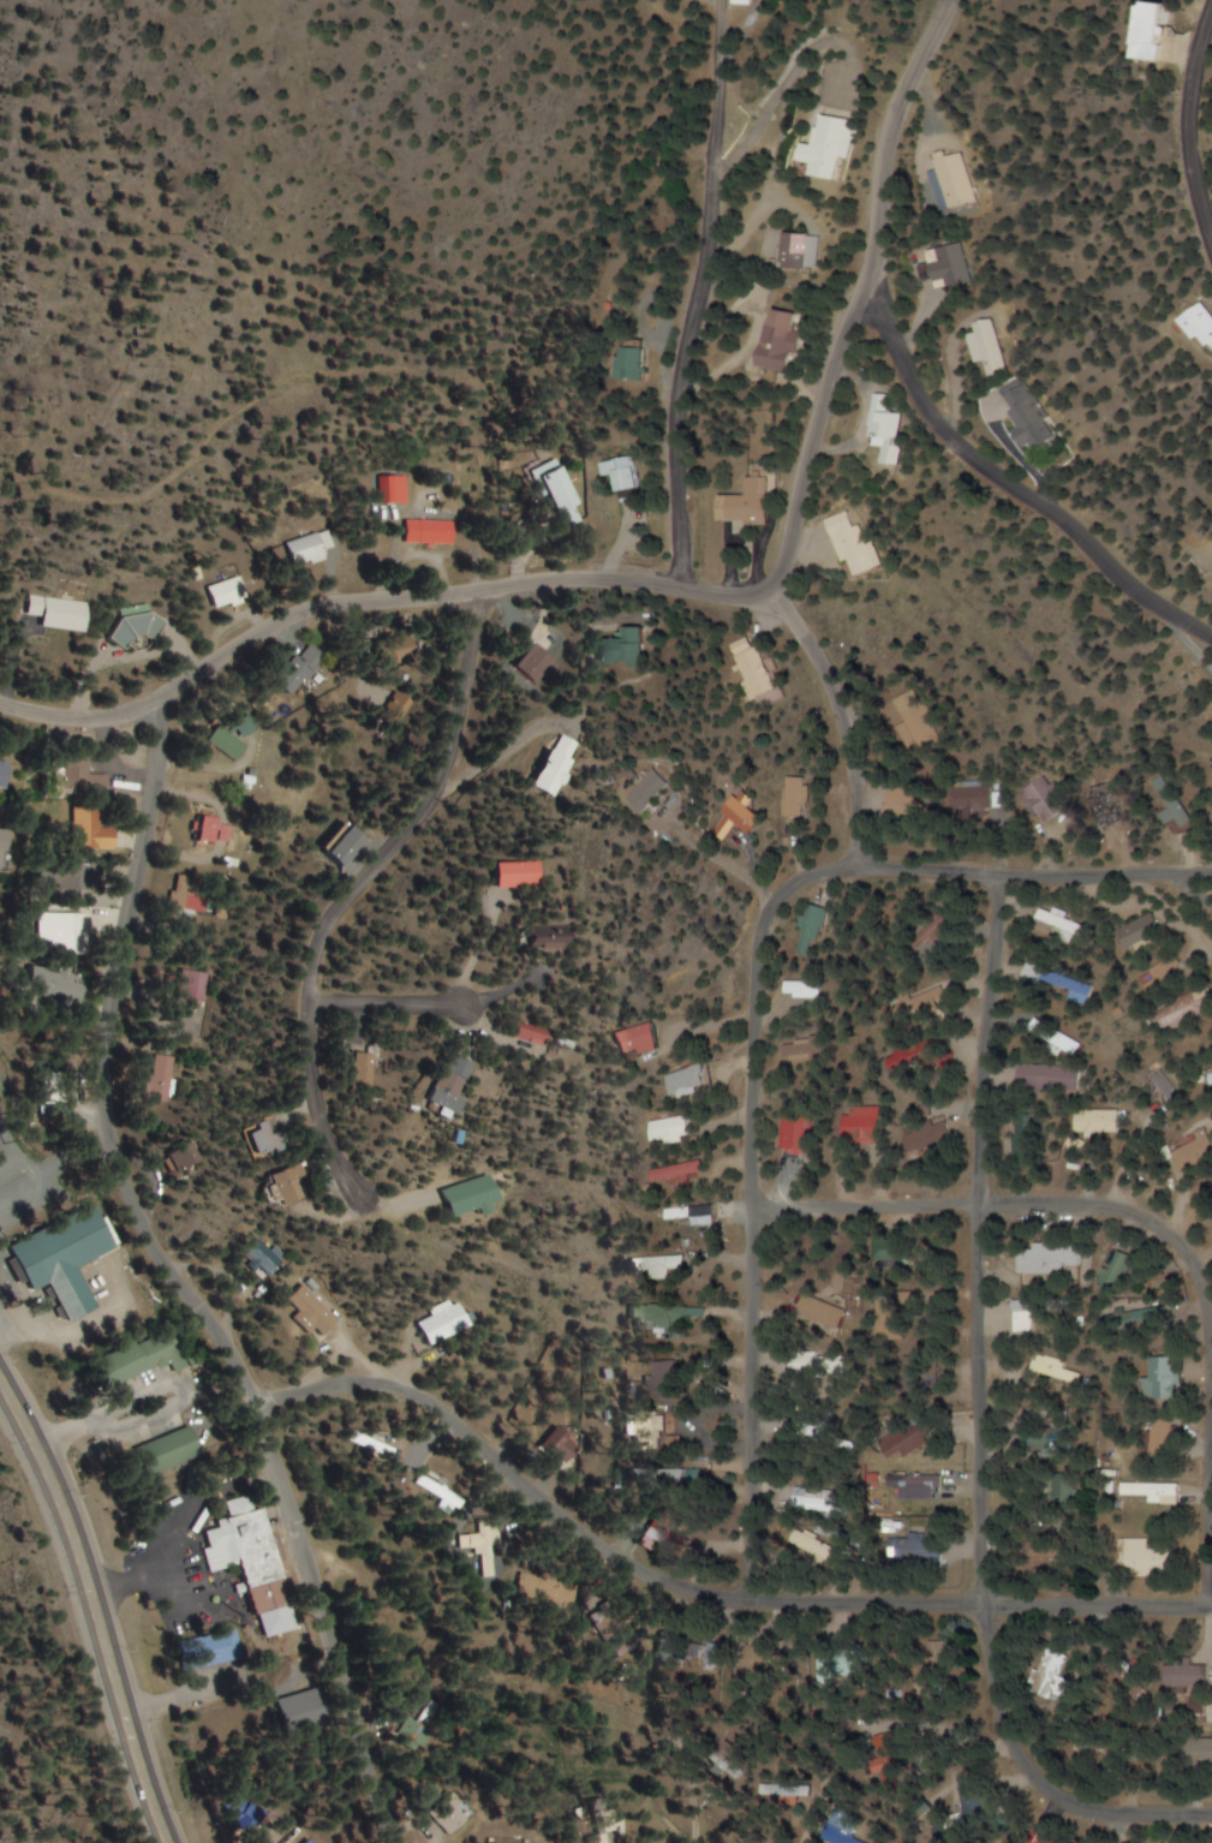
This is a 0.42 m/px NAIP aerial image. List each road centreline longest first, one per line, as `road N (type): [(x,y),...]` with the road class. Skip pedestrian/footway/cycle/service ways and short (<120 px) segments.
road 1 (tertiary): [(398,1842),(358,1743),(262,1404),(153,1243),(112,1153),(106,1082),(118,968),(161,757),(153,703)]
road 2 (residential): [(1211,1814),(1080,1808),(1035,1779),(999,1728),(980,1603),(971,1213),(1001,875)]
road 3 (tertiary): [(0,704),(107,717),(153,703),(285,619),(352,602),(568,580),(776,597),(810,642),(844,730),(859,869)]
road 4 (residential): [(262,1404),(342,1383),(396,1386),(447,1412),(621,1562),(683,1587),(746,1599),(1211,1605)]
road 5 (residential): [(1210,1605),(1211,1314),(1199,1264),(1151,1224),(1092,1206),(754,1212)]
road 6 (residential): [(462,466),(477,594),(444,771),(317,928),(306,1000),(311,1103),(368,1199)]
road 7 (residential): [(859,869),(811,873),(771,907),(762,947),(746,1599)]
road 8 (residential): [(776,597),(836,357),(864,291),(888,132),(948,0)]
road 9 (residential): [(675,592),(658,463),(661,399),(692,357),(711,189),(708,0)]
road 10 (primary): [(163,1842),(141,1799),(60,1496),(0,1382)]
road 11 (residential): [(1211,634),(1142,592),(1067,521),(966,454),(903,376)]
road 12 (tertiary): [(1211,875),(859,869)]
road 13 (residential): [(1211,230),(1190,142),(1200,49),(1211,22)]
road 14 (residential): [(306,1000),(465,1004)]

